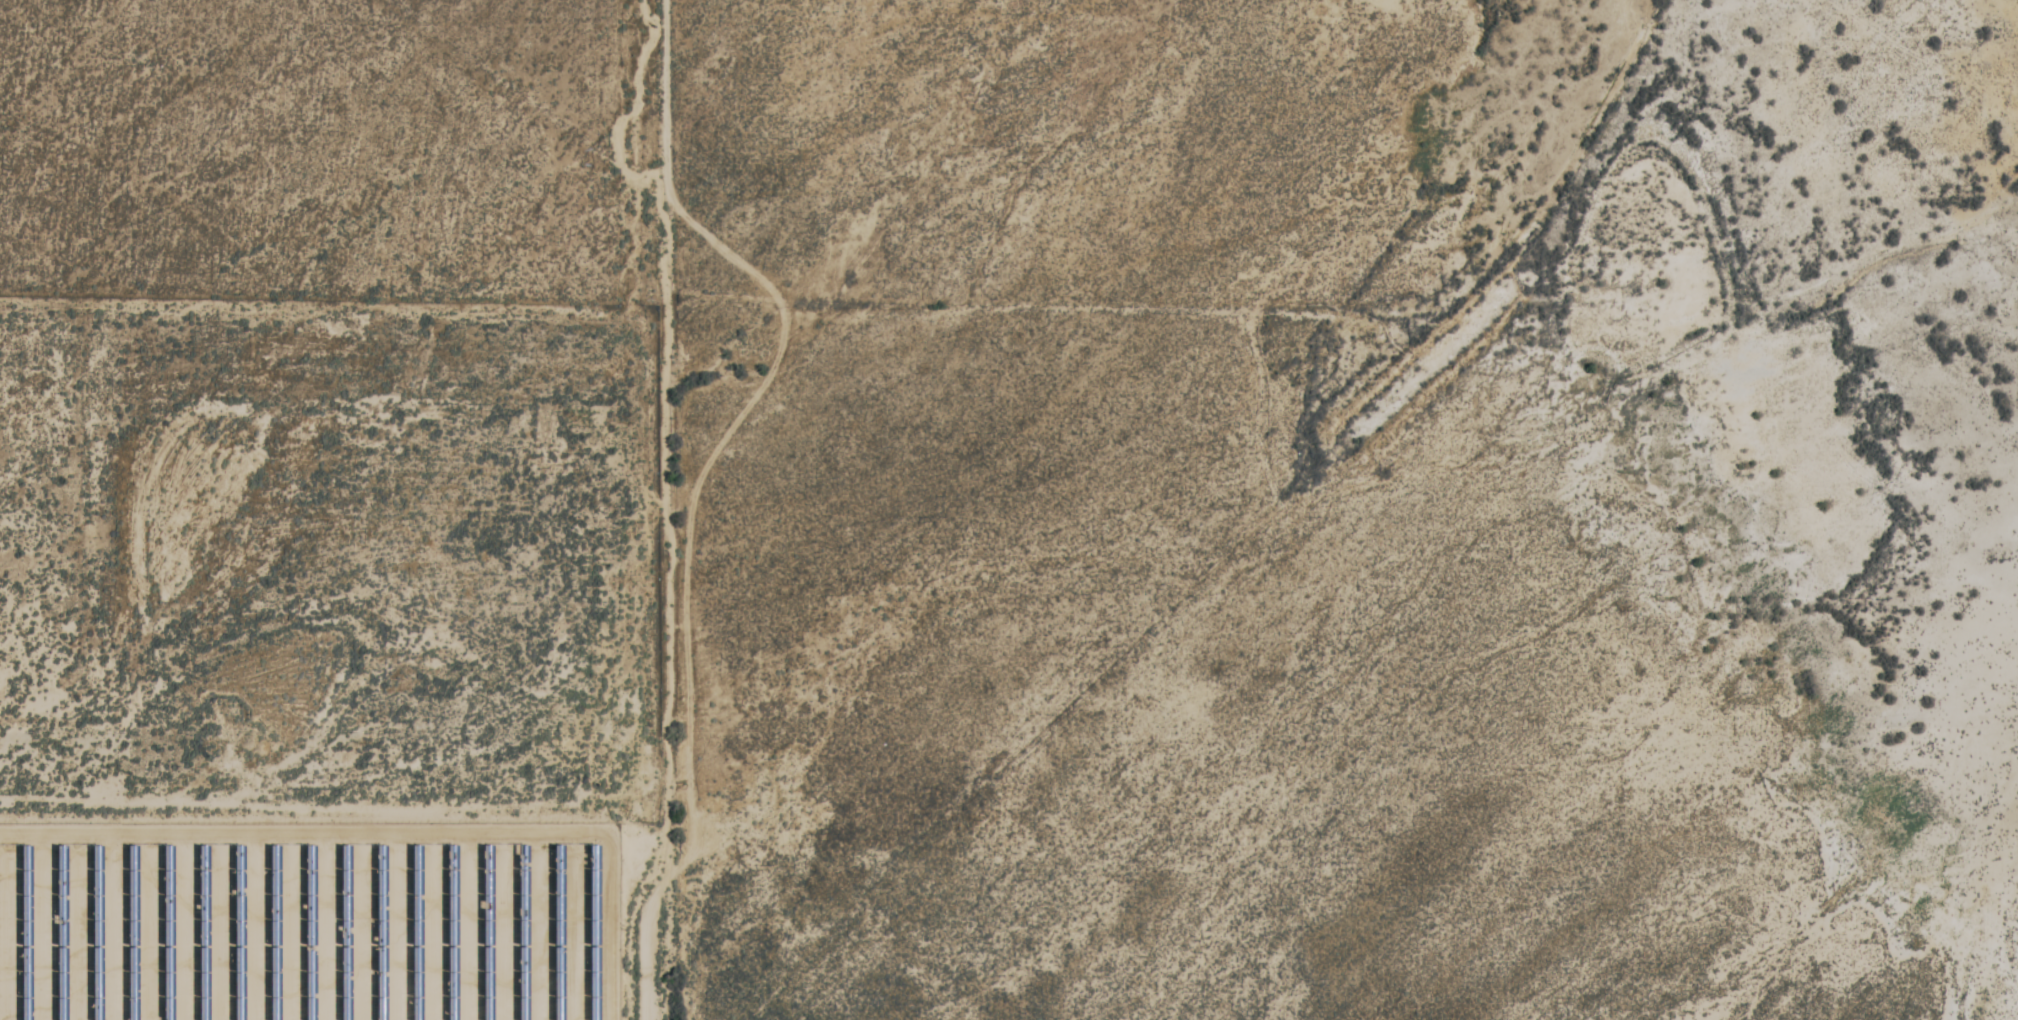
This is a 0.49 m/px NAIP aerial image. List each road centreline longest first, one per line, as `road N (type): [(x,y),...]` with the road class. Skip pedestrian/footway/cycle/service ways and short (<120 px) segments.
road 1 (track): [(669,1019),(655,0)]
road 2 (track): [(385,0),(657,187)]

